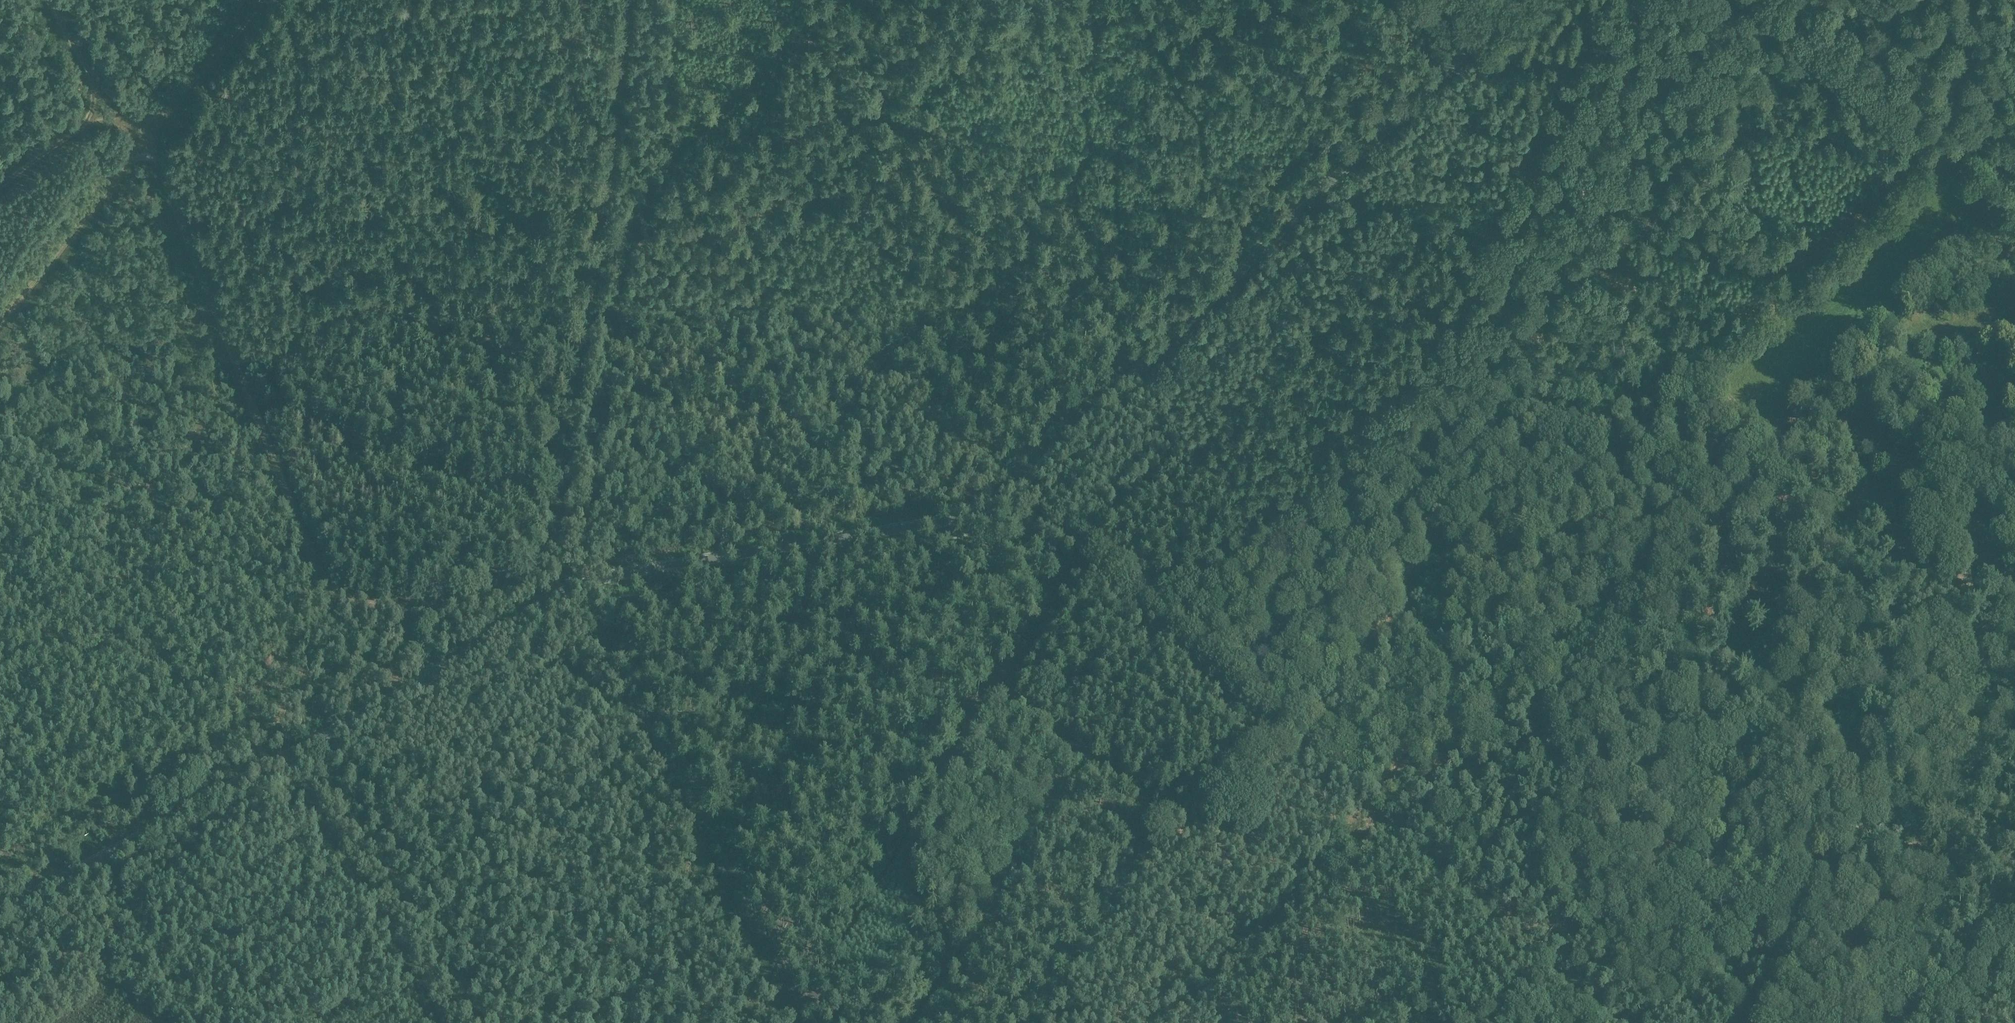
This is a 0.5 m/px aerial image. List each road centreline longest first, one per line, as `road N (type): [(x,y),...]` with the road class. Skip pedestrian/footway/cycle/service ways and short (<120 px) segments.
road 1 (tertiary): [(0,914),(580,585),(946,520),(1000,501),(1520,0)]
road 2 (track): [(0,183),(85,126),(130,119),(146,127),(313,564),(336,593),(366,603),(468,607),(528,577),(555,531),(628,0)]
road 3 (track): [(1684,531),(1494,721),(1497,733),(1553,752),(1571,781),(1567,884),(1577,903),(1598,912),(1621,968),(1735,987),(1762,1022)]
road 4 (track): [(2006,732),(1959,781),(1956,849),(1940,864),(1903,863),(1860,884),(1785,845),(1705,827),(1632,799),(1579,703),(1525,682)]
road 5 (track): [(2014,525),(1999,502),(1990,408),(1965,394),(1931,423),(1899,485),(1875,506),(1791,536),(1755,527),(1684,531)]
road 6 (track): [(2014,222),(1684,531)]
road 7 (track): [(265,0),(0,324)]
road 8 (tertiary): [(2014,199),(1788,0)]
road 9 (track): [(130,119),(100,91),(47,0)]

